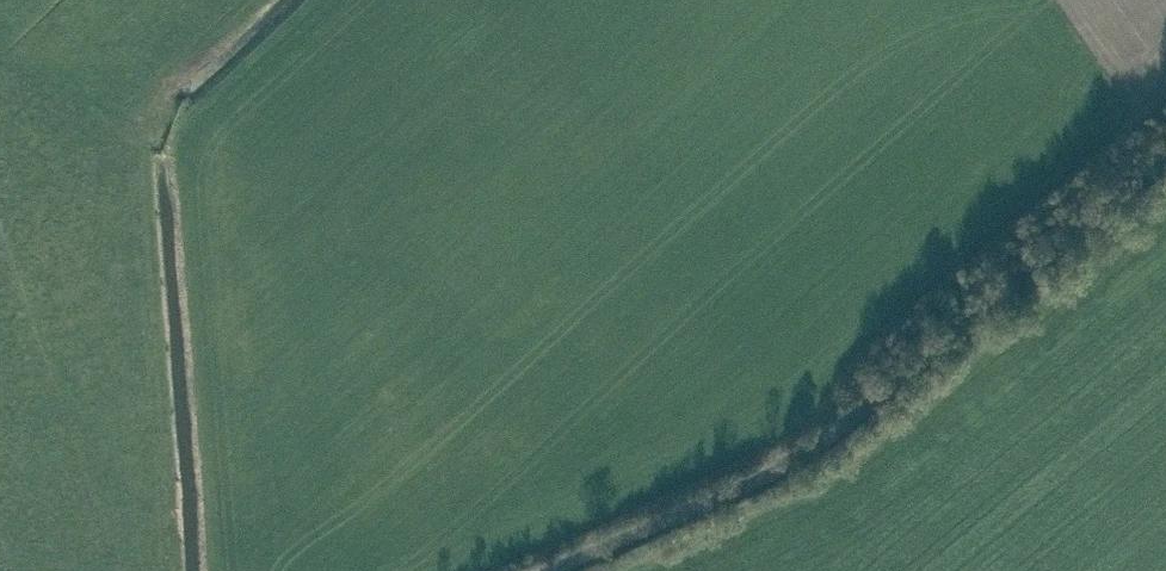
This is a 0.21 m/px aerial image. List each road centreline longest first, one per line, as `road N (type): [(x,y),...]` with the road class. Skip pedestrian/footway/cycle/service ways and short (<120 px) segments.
road 1 (unclassified): [(548,570),(742,488),(824,443),(1165,159)]

